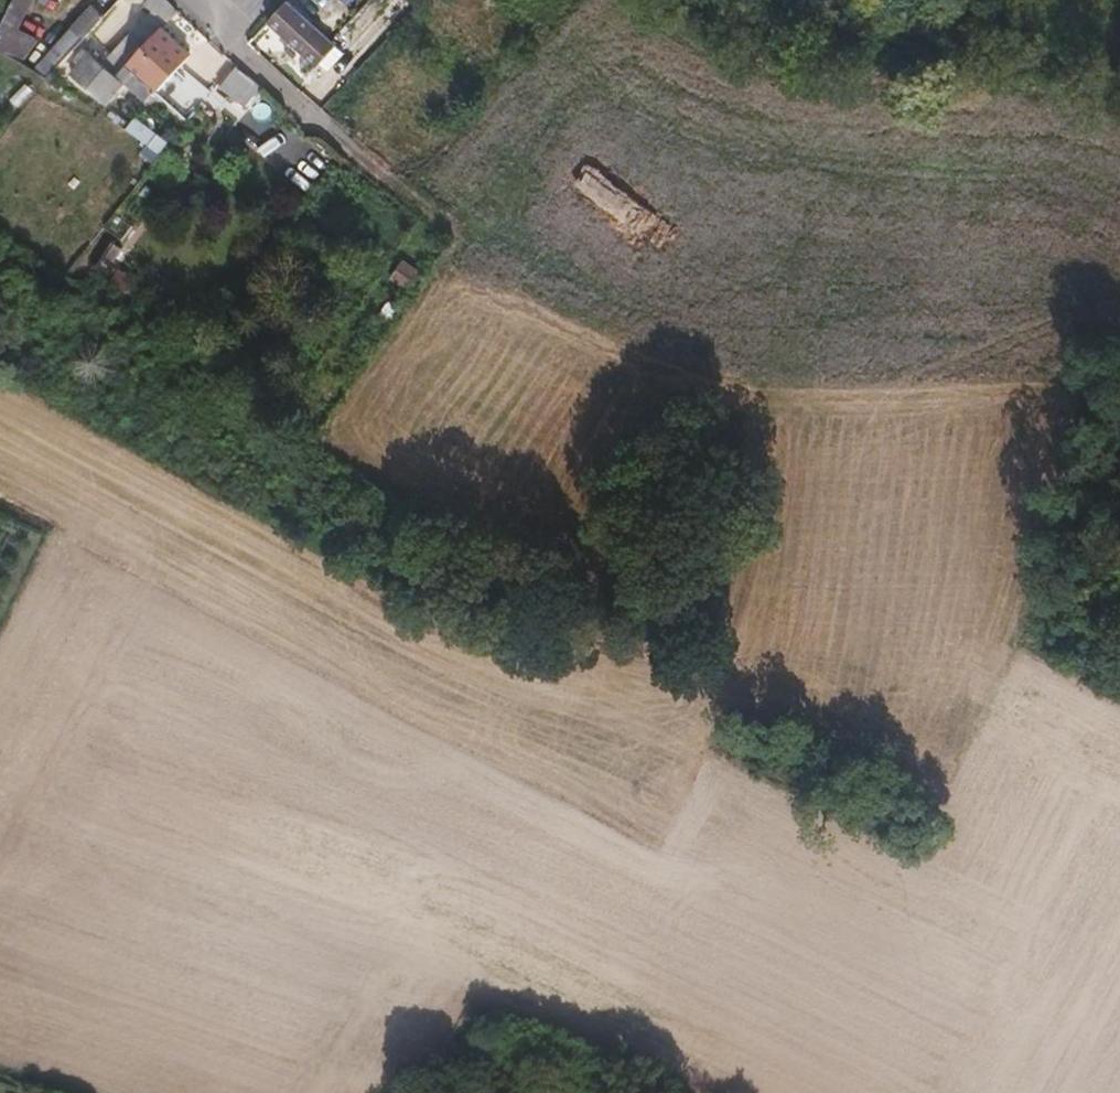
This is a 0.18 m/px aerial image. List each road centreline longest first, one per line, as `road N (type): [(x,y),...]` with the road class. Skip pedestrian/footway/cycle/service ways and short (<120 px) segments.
road 1 (residential): [(194,0),(312,116)]

